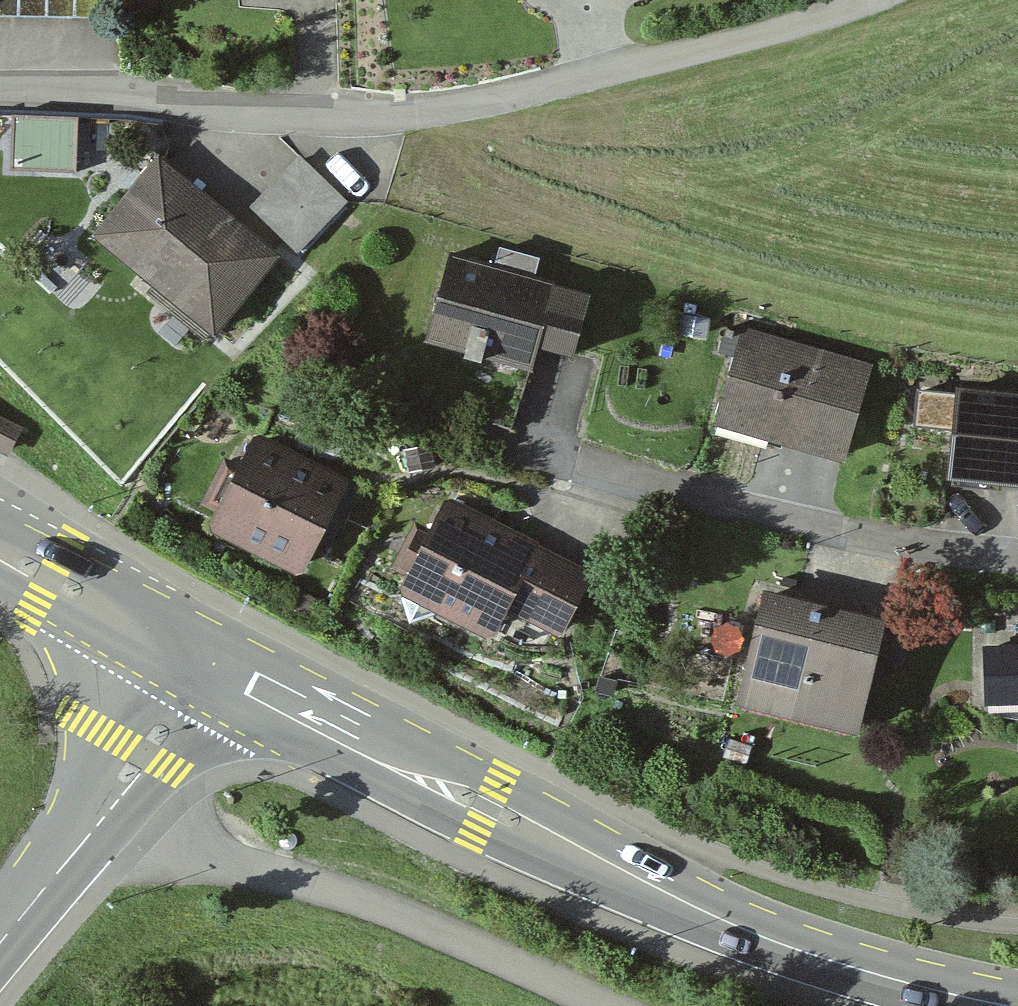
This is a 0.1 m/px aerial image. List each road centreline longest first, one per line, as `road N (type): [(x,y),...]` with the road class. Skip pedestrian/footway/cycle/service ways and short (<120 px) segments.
road 1 (residential): [(0,96),(324,113),(490,98),(750,39),(870,0)]
road 2 (secondary): [(1001,1005),(850,969),(679,901),(206,662)]
road 3 (residential): [(1017,569),(897,556),(531,457)]
road 4 (secondary): [(206,662),(81,846),(0,942)]
road 5 (secondary): [(206,662),(0,552)]

